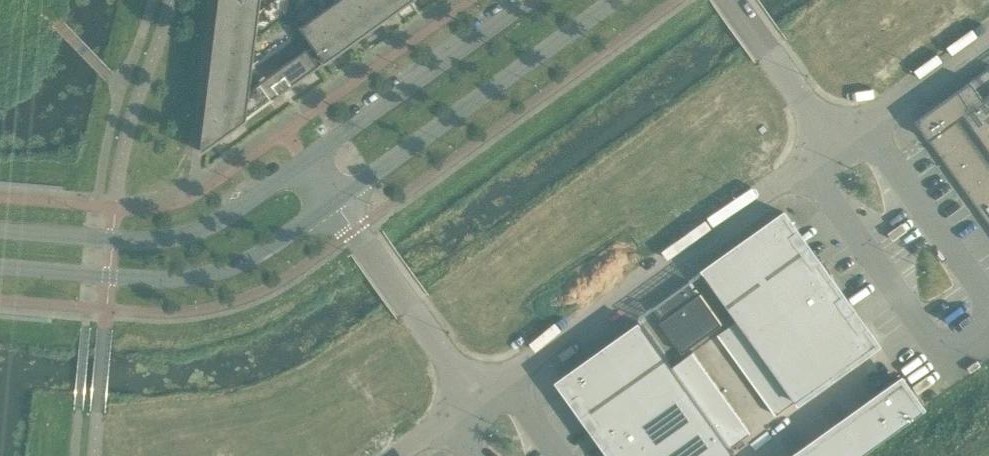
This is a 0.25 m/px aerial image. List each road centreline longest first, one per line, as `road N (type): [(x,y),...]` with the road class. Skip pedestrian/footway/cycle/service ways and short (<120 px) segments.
road 1 (unclassified): [(474,394),(831,139)]
road 2 (secondary): [(0,266),(180,280),(237,265),(335,200)]
road 3 (secondary): [(335,200),(614,0)]
road 4 (secondary): [(306,161),(210,226),(160,239),(0,231)]
road 5 (secondary): [(533,0),(306,161)]
road 6 (unclassified): [(335,200),(474,394)]
road 7 (unclassified): [(831,139),(882,150),(988,300)]
road 8 (unclassified): [(928,335),(823,189),(831,139)]
road 9 (residential): [(761,455),(928,335)]
road 10 (unclassified): [(831,139),(988,28)]
road 11 (unclassified): [(732,0),(831,139)]

